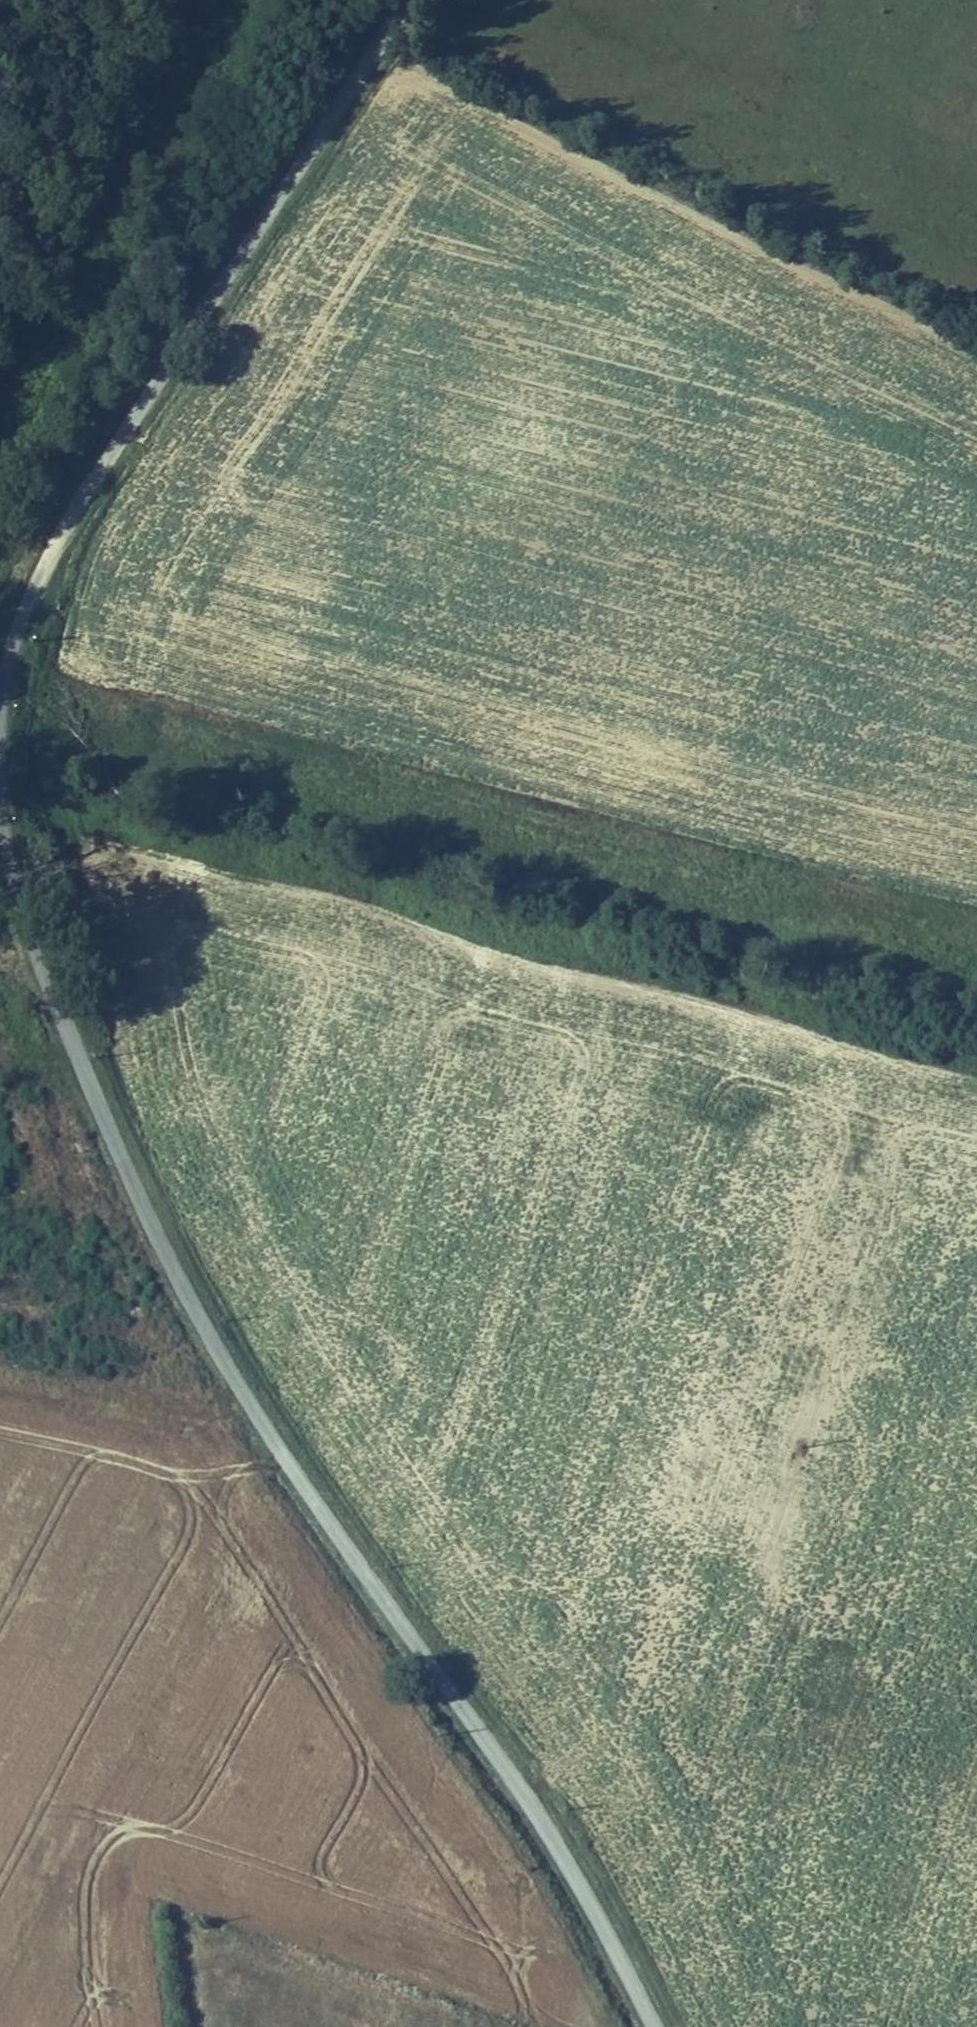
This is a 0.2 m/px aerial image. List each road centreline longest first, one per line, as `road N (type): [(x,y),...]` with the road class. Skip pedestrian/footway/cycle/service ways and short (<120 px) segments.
road 1 (tertiary): [(655,2026),(523,1791),(352,1554),(153,1241),(47,991),(0,823)]
road 2 (tertiary): [(0,681),(22,608),(67,516),(406,0)]

